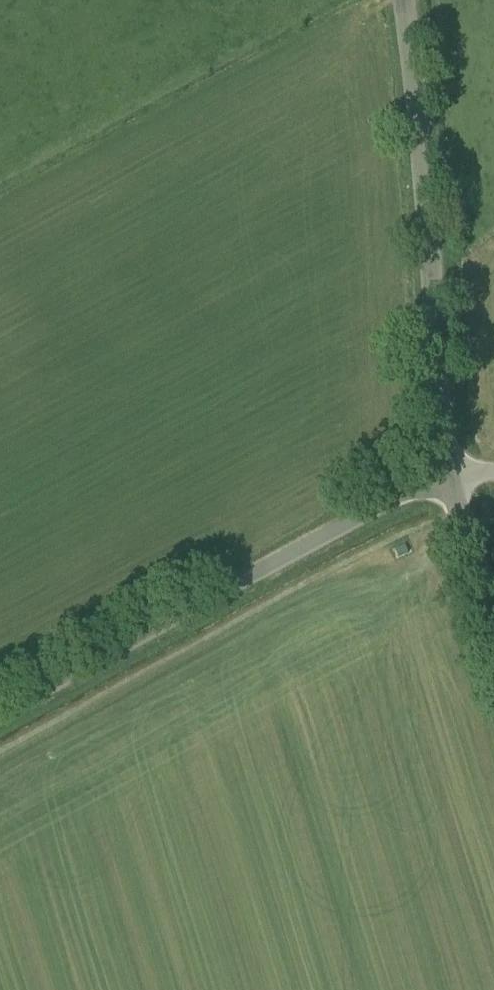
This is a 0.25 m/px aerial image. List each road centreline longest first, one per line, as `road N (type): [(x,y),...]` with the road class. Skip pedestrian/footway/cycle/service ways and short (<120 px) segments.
road 1 (unclassified): [(0,715),(318,541),(447,482)]
road 2 (unclassified): [(447,482),(424,145),(405,0)]
road 3 (unclassified): [(493,633),(447,482)]

